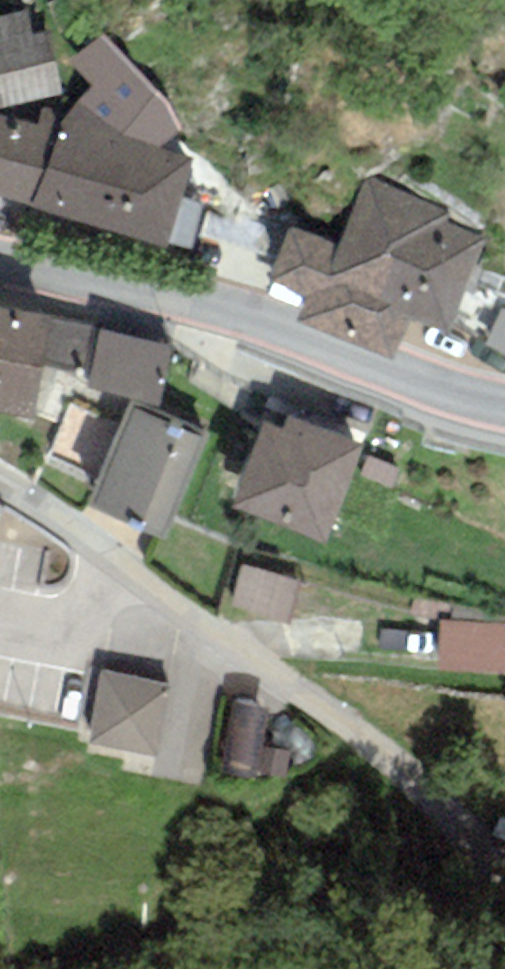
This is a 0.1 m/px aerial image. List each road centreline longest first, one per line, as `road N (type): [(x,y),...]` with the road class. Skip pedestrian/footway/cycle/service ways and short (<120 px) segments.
road 1 (residential): [(0,472),(299,675),(504,878)]
road 2 (tertiary): [(0,273),(175,300),(269,326),(440,392),(504,406)]

